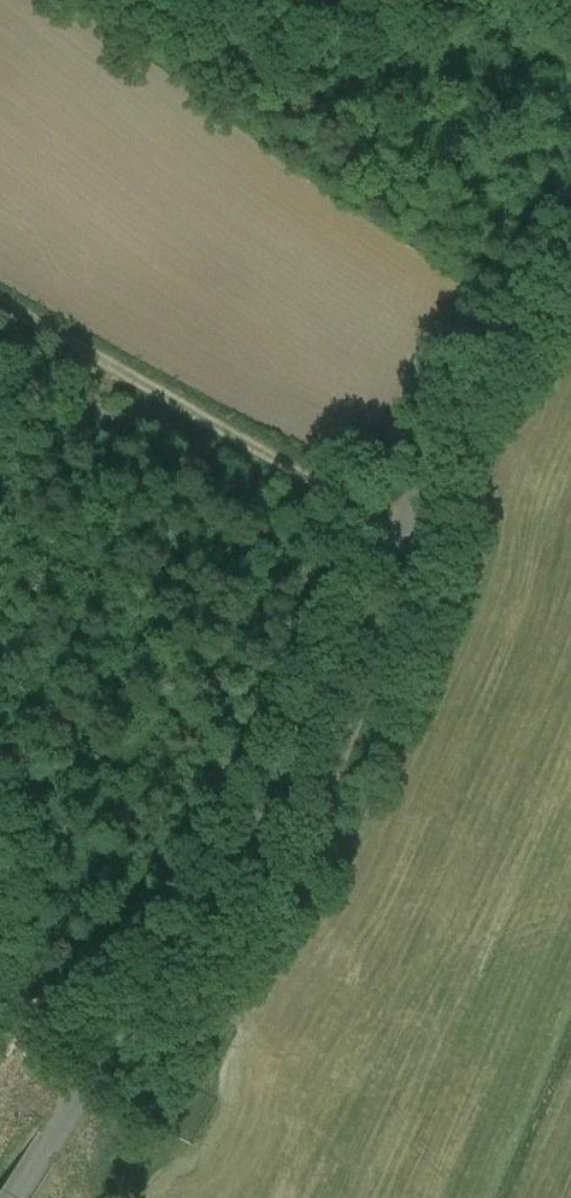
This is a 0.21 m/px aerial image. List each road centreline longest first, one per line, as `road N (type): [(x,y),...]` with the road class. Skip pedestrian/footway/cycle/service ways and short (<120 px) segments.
road 1 (unclassified): [(14,1197),(115,1045),(400,531),(486,347),(570,218)]
road 2 (track): [(409,510),(430,544),(430,588),(262,956),(123,1197)]
road 3 (track): [(400,531),(0,302)]

